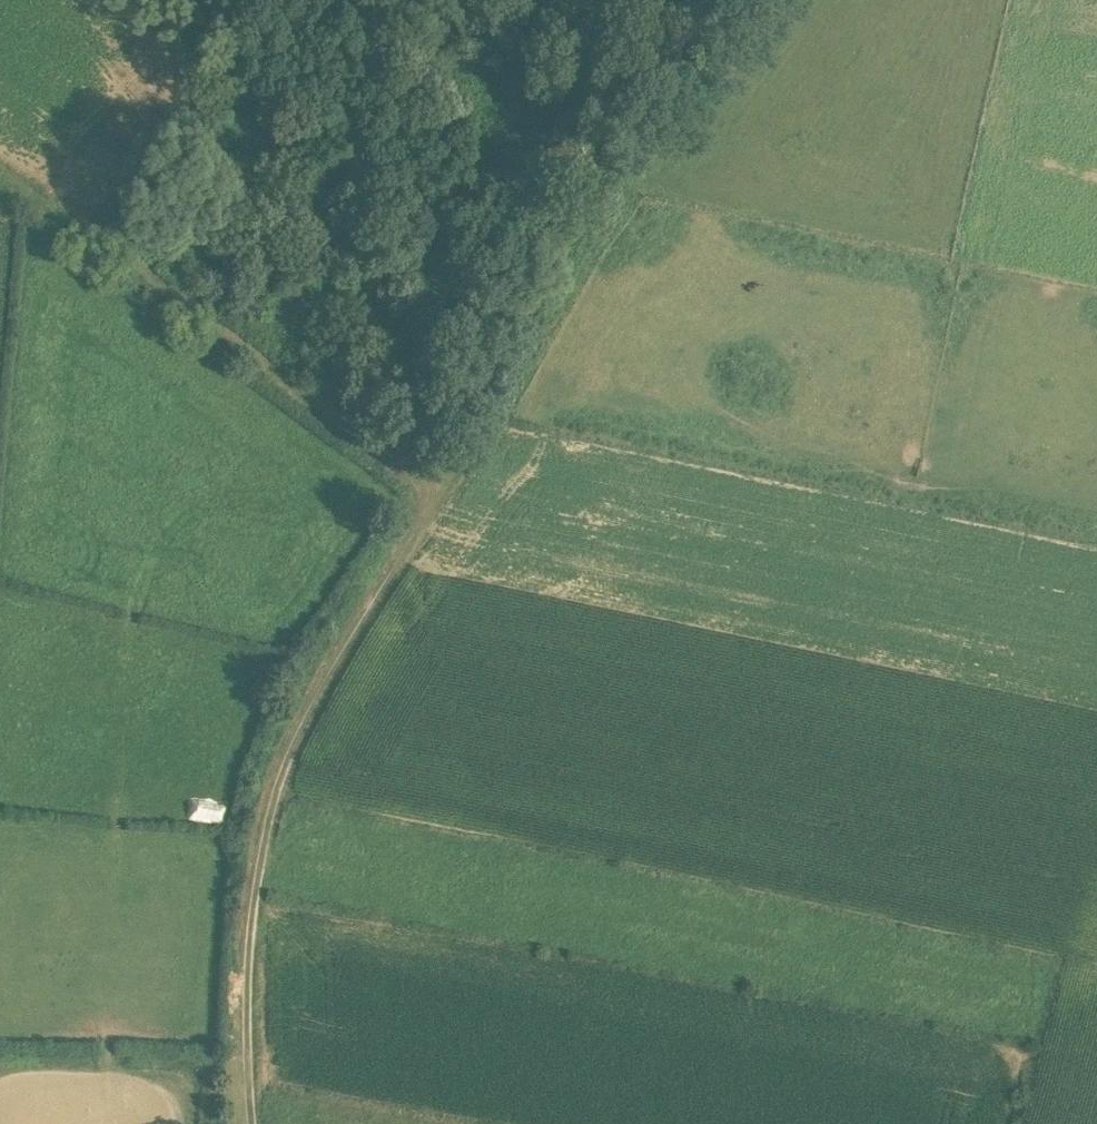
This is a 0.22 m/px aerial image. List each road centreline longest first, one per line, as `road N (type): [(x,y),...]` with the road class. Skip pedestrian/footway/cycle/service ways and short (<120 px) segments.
road 1 (track): [(0,174),(413,481),(420,506),(312,659),(268,794),(249,934),(252,1123)]

